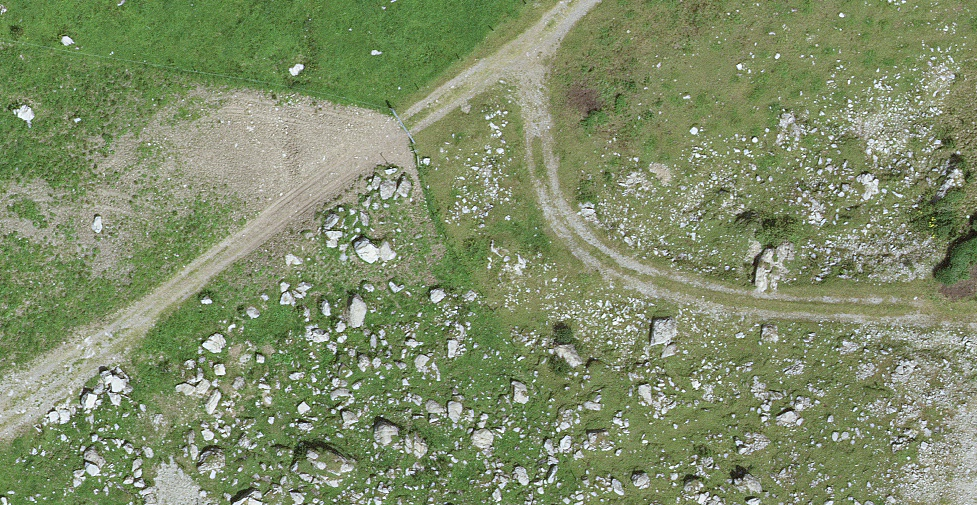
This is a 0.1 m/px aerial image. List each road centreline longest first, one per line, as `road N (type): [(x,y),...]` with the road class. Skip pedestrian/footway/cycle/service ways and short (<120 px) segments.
road 1 (track): [(577,0),(0,409)]
road 2 (track): [(976,304),(766,301),(608,270),(571,217),(545,113),(543,48),(567,7)]
road 3 (track): [(357,159),(296,83),(306,0)]

